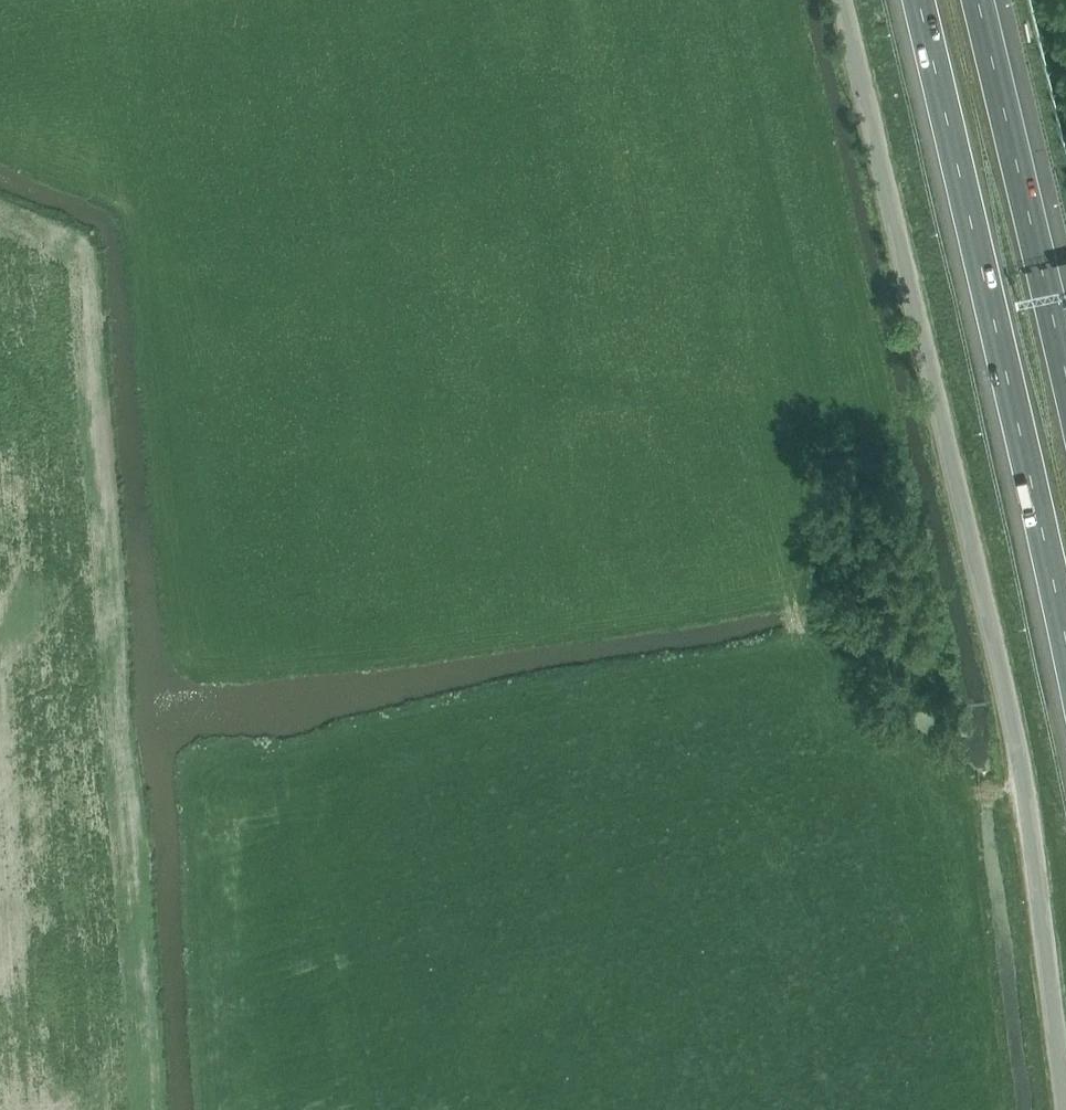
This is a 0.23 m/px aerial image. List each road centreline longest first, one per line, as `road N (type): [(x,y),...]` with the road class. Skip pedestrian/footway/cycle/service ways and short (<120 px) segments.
road 1 (unclassified): [(1065,1100),(1007,686),(847,0)]
road 2 (motorway): [(920,0),(1065,624)]
road 3 (motorway): [(1065,379),(978,0)]

